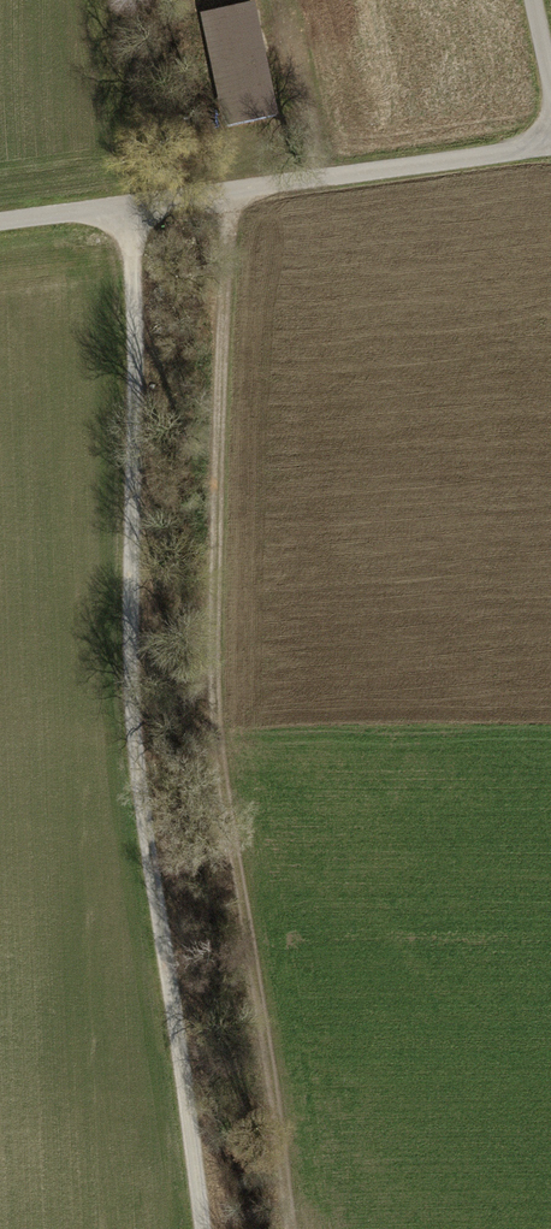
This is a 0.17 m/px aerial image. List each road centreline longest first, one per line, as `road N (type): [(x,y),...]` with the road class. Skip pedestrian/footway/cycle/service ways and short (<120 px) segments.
road 1 (track): [(237,192),(224,303),(216,722),(292,1228)]
road 2 (track): [(206,1228),(134,709),(141,429),(128,209)]
road 3 (track): [(0,223),(550,143)]

